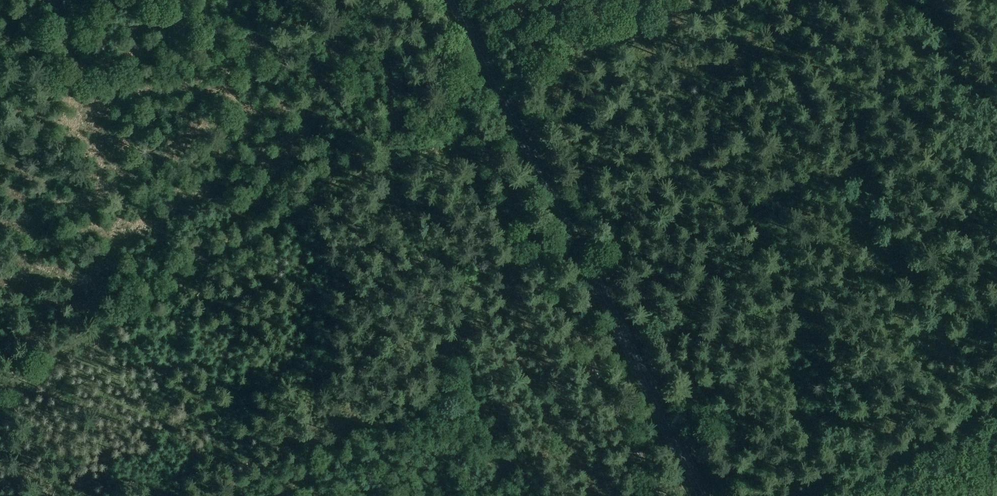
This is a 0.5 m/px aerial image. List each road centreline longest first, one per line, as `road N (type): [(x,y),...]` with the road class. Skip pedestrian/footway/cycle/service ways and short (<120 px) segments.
road 1 (primary): [(704,495),(452,0)]
road 2 (track): [(744,495),(494,0)]
road 3 (track): [(421,138),(0,388)]
road 4 (track): [(536,78),(687,0)]

